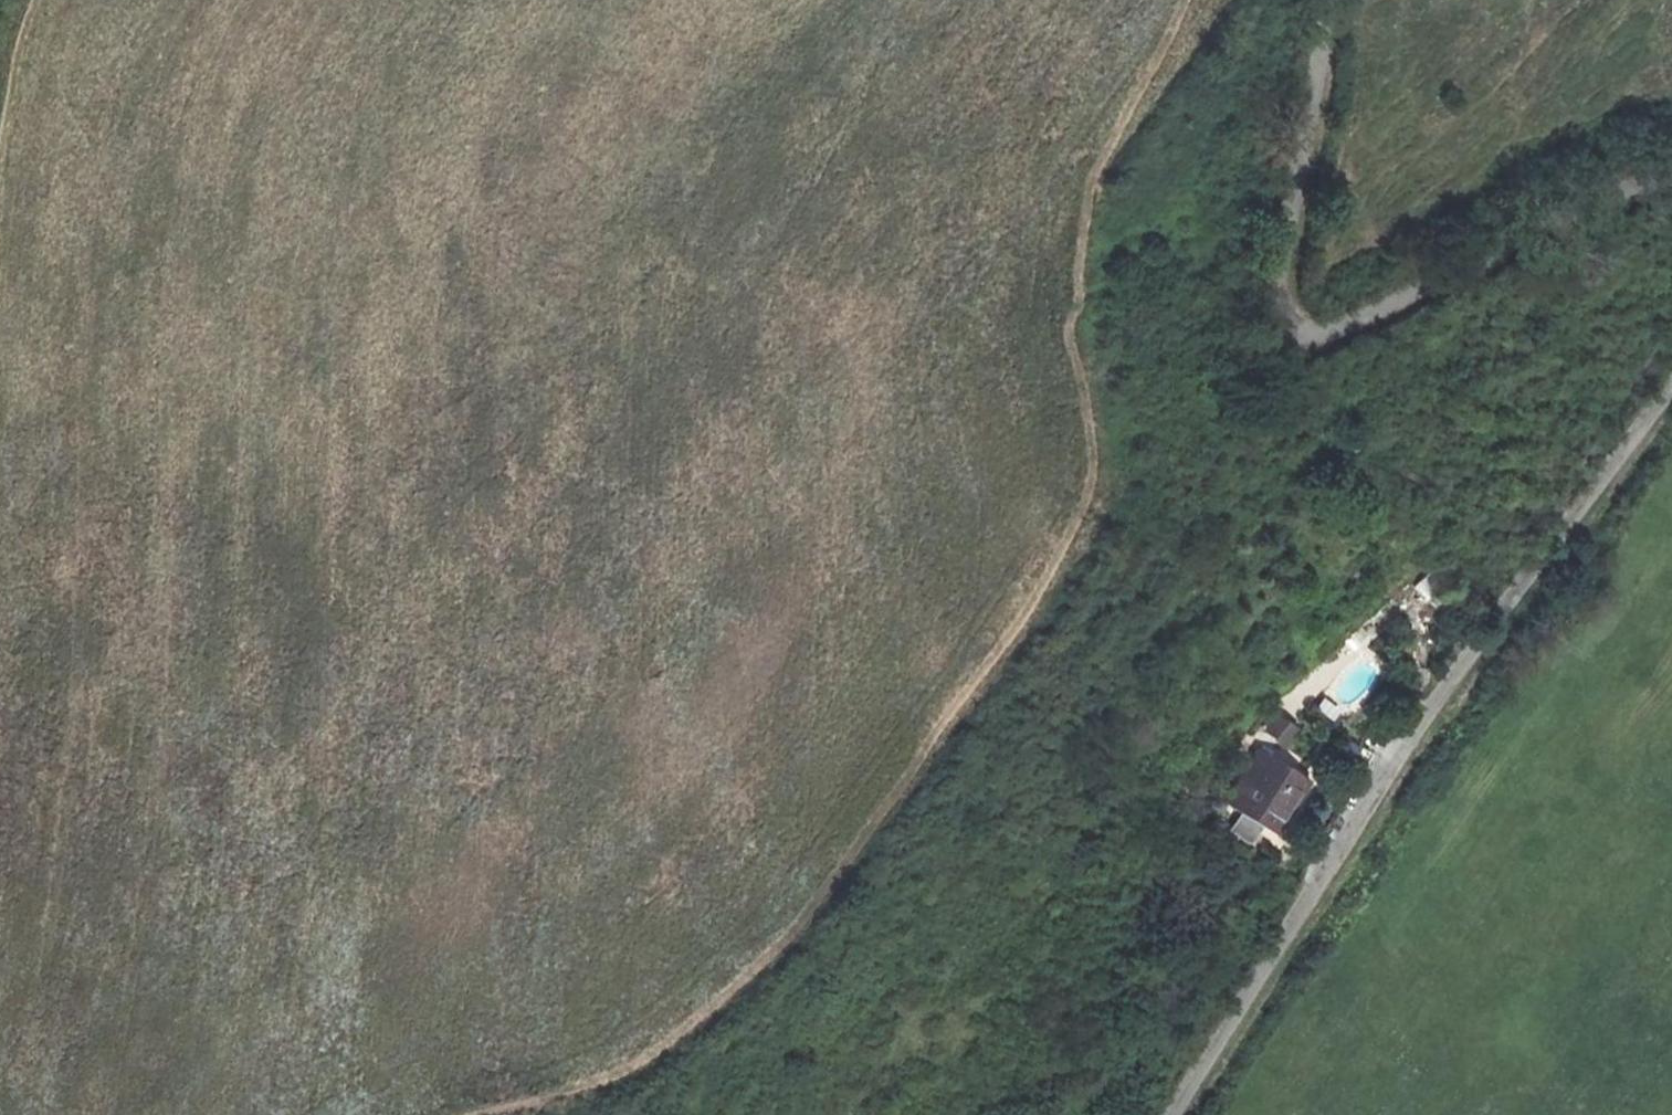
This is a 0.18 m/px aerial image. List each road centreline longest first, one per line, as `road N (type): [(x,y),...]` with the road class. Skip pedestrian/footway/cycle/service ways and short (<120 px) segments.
road 1 (unclassified): [(1671,393),(1370,800),(1177,1114)]
road 2 (unclassified): [(1329,0),(1280,278),(1280,336),(1302,342),(1671,168)]

